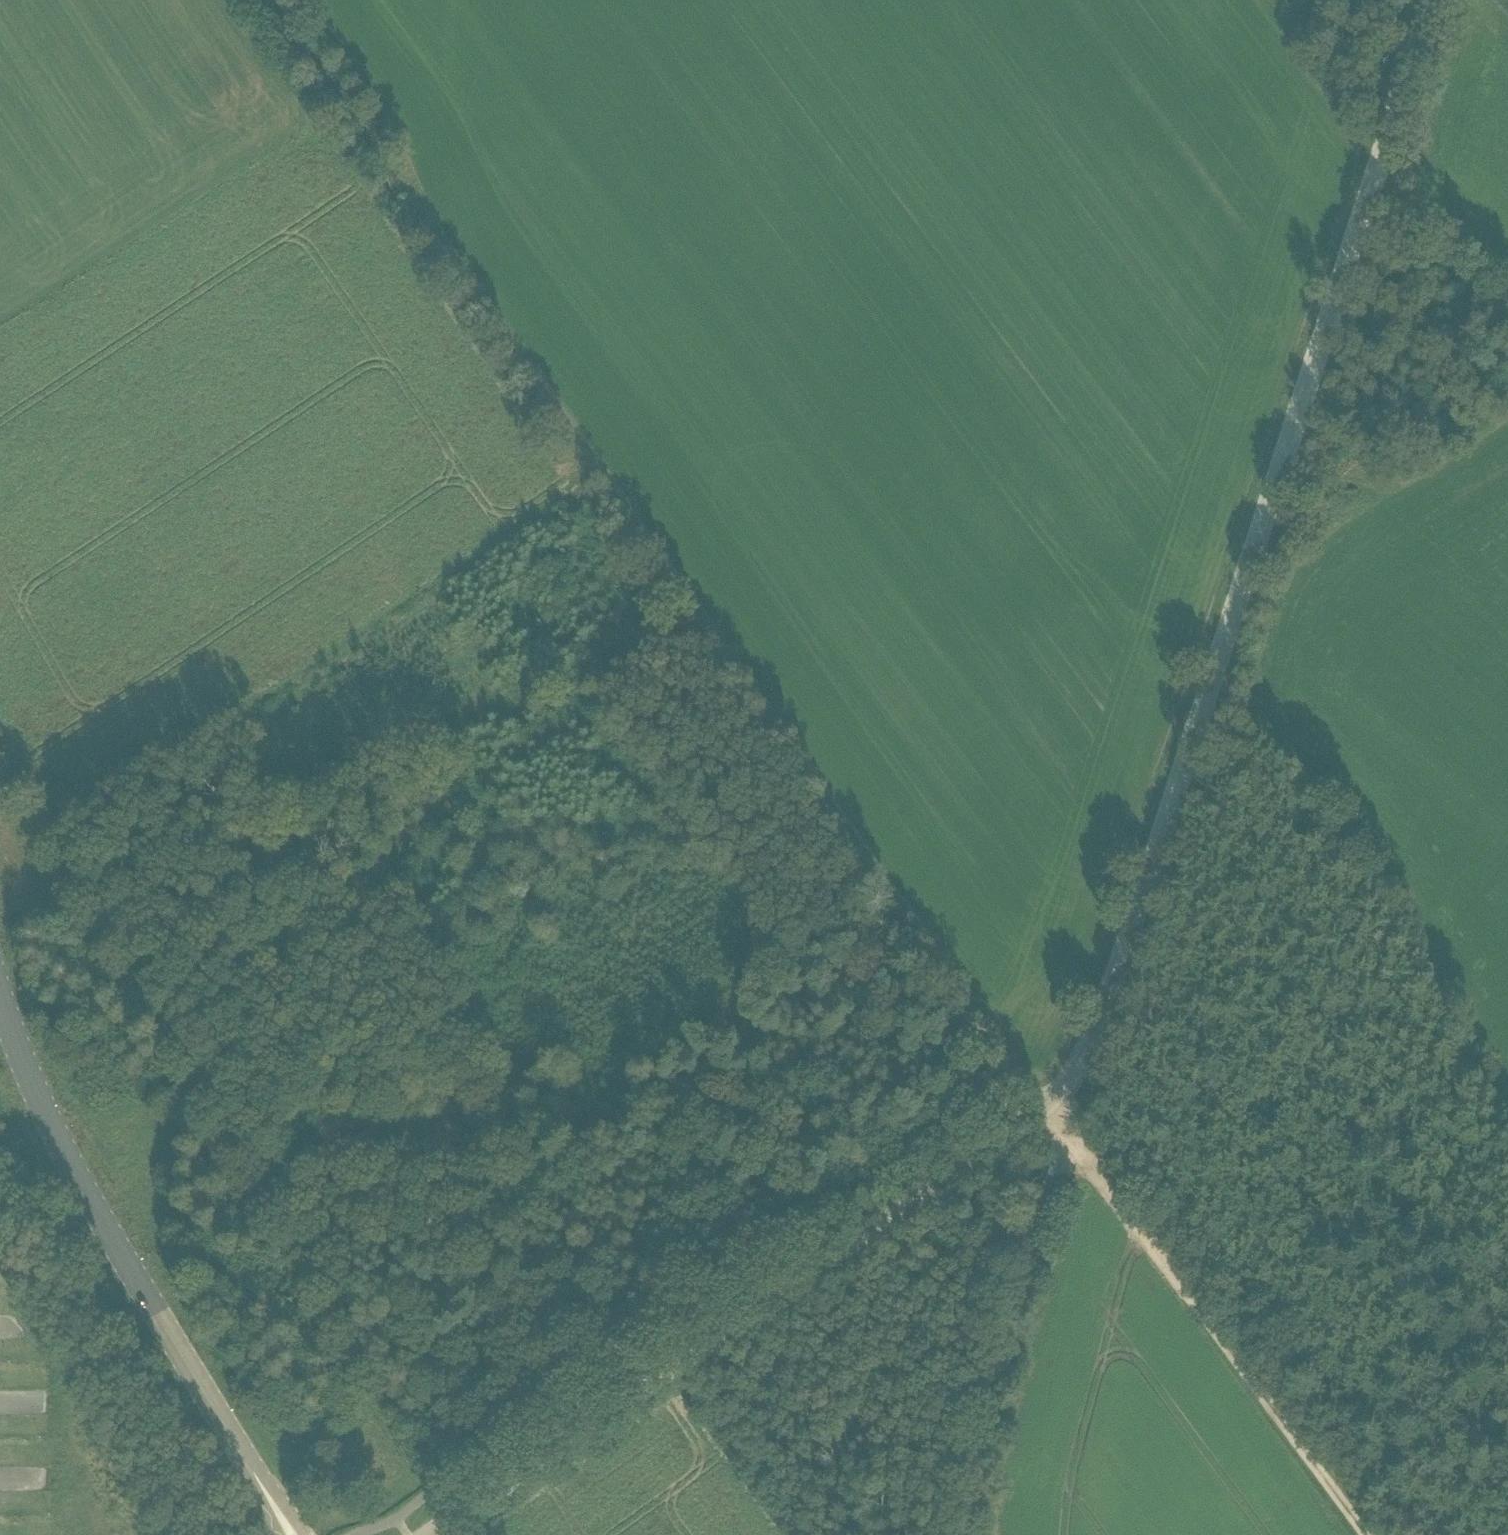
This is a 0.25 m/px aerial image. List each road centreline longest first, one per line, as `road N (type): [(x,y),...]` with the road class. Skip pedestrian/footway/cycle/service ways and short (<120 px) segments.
road 1 (track): [(267,0),(1006,1086)]
road 2 (unclassified): [(1028,1115),(1075,1078),(1102,1015),(1421,0)]
road 3 (unclassified): [(428,1534),(873,1215),(1028,1115)]
road 4 (tertiary): [(0,998),(79,1193),(262,1489)]
road 5 (track): [(1065,1088),(1067,1150),(1360,1534)]

